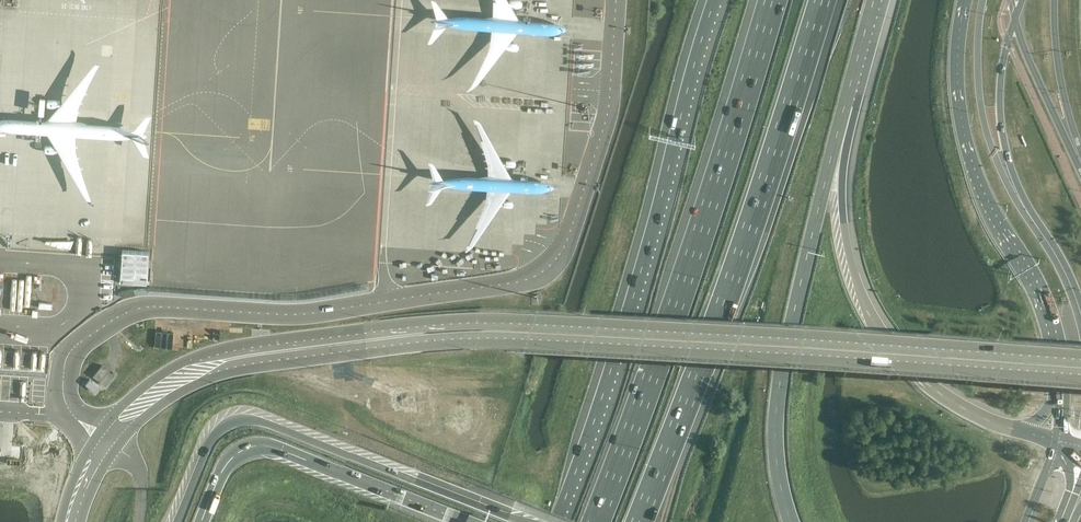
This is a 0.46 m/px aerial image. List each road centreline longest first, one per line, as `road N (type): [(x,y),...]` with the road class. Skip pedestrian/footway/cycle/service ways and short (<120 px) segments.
road 1 (motorway): [(640,521),(824,0)]
road 2 (motorway): [(775,0),(595,521)]
road 3 (trunk): [(716,0),(611,389),(569,509)]
road 4 (tertiary): [(965,0),(957,96),(978,184),(1031,277),(1055,342),(1067,406),(1060,442)]
road 5 (motorway): [(1060,442),(962,408),(936,391),(892,338),(858,278),(845,224),(845,106)]
road 6 (motorway): [(791,521),(779,474),(778,397),(845,106)]
road 7 (motorway): [(520,521),(251,421),(217,433),(176,521)]
road 8 (tertiary): [(1080,311),(1009,177),(1002,68),(1023,0)]
road 9 (trunk): [(204,521),(229,465),(256,446),(460,521)]

